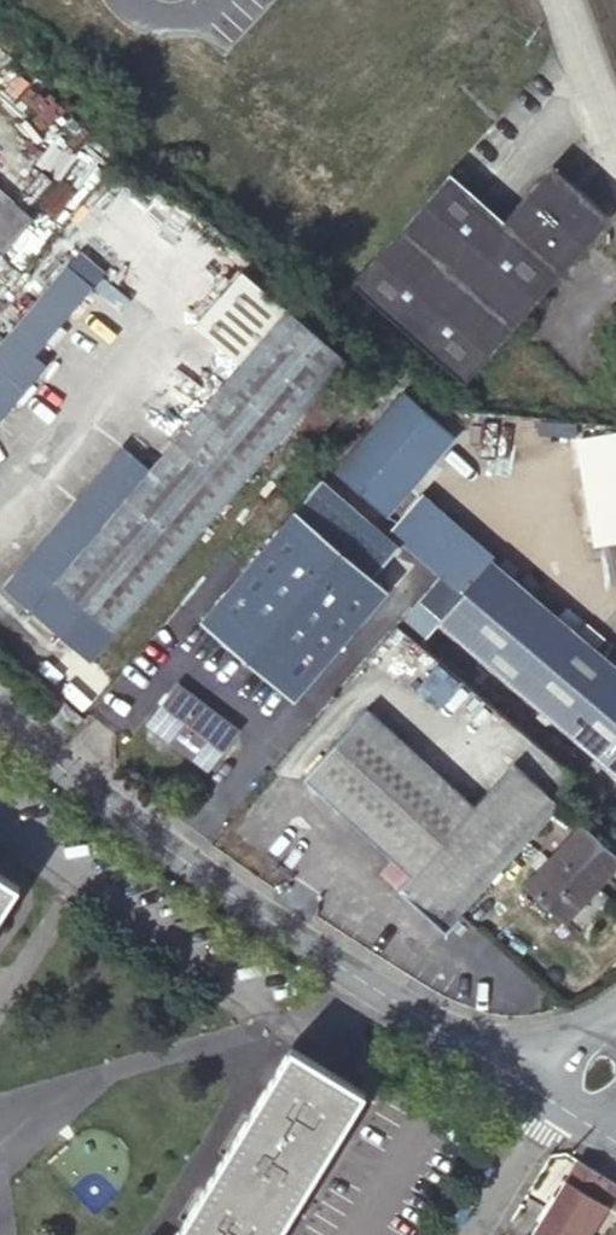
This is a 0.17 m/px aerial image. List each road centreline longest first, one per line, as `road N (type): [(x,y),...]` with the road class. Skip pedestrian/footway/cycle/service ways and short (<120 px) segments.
road 1 (residential): [(0,716),(48,759),(349,972),(516,1075)]
road 2 (residential): [(557,1103),(470,1234)]

